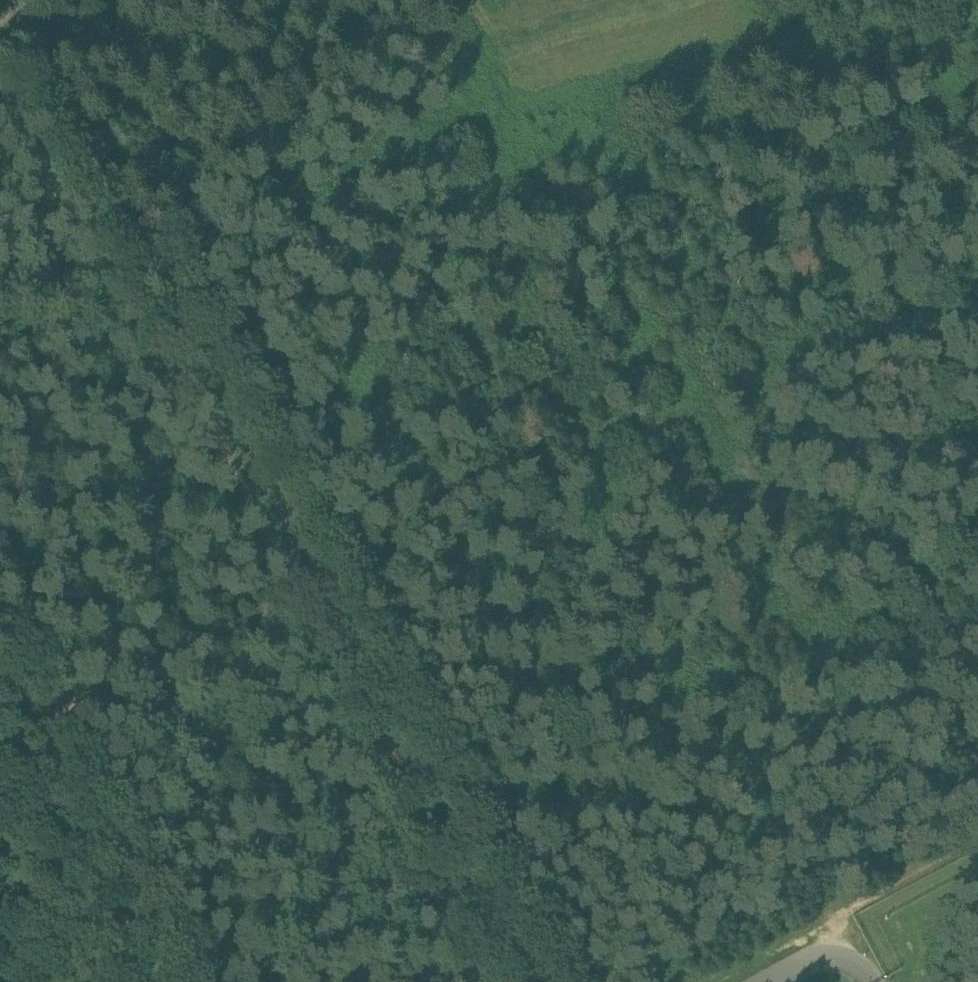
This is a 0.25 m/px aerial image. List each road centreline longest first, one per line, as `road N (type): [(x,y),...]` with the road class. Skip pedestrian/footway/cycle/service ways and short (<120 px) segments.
road 1 (unclassified): [(551,981),(19,0)]
road 2 (track): [(12,718),(173,981)]

